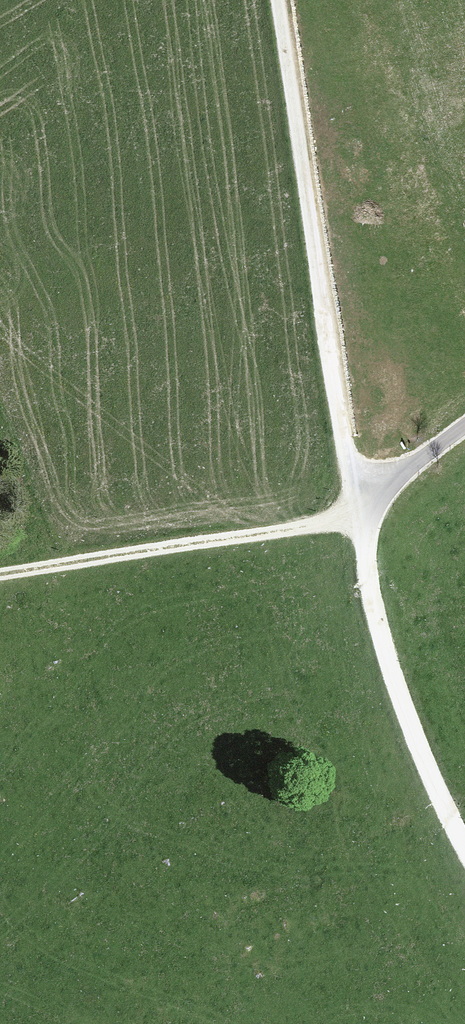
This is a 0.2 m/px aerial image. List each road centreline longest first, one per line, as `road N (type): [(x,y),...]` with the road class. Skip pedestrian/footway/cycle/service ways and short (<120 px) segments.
road 1 (track): [(358,516),(275,0)]
road 2 (track): [(358,516),(0,580)]
road 3 (unclassified): [(464,847),(383,643),(358,516)]
road 4 (track): [(464,426),(358,516)]

